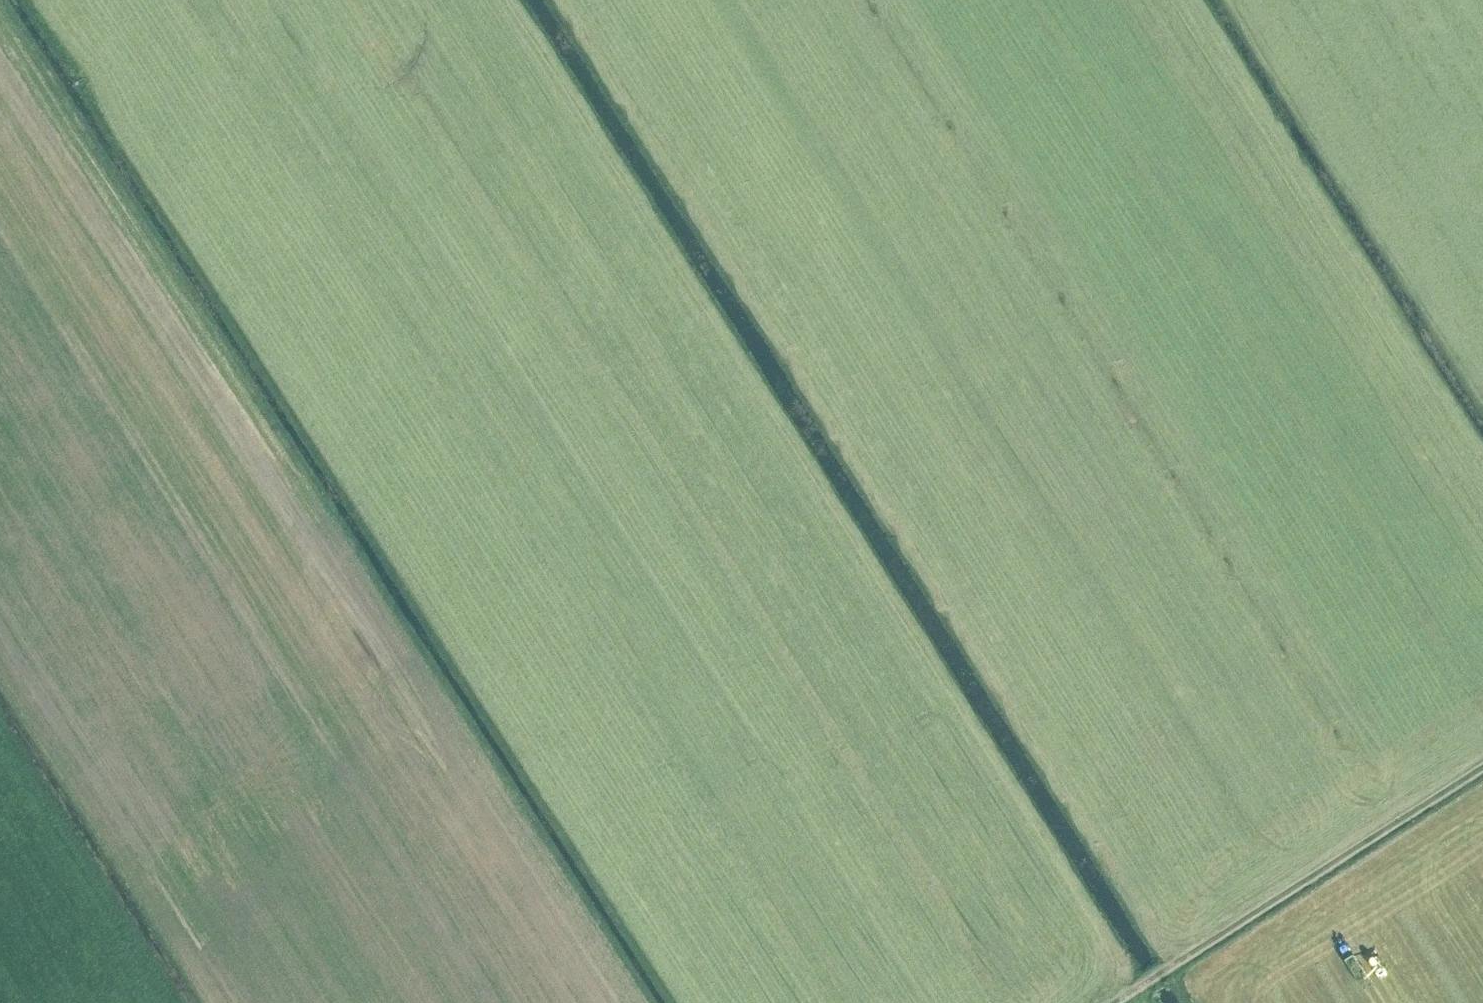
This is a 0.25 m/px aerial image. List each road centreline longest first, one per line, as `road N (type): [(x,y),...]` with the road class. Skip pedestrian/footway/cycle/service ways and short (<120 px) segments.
road 1 (track): [(1482,763),(1111,1002)]

